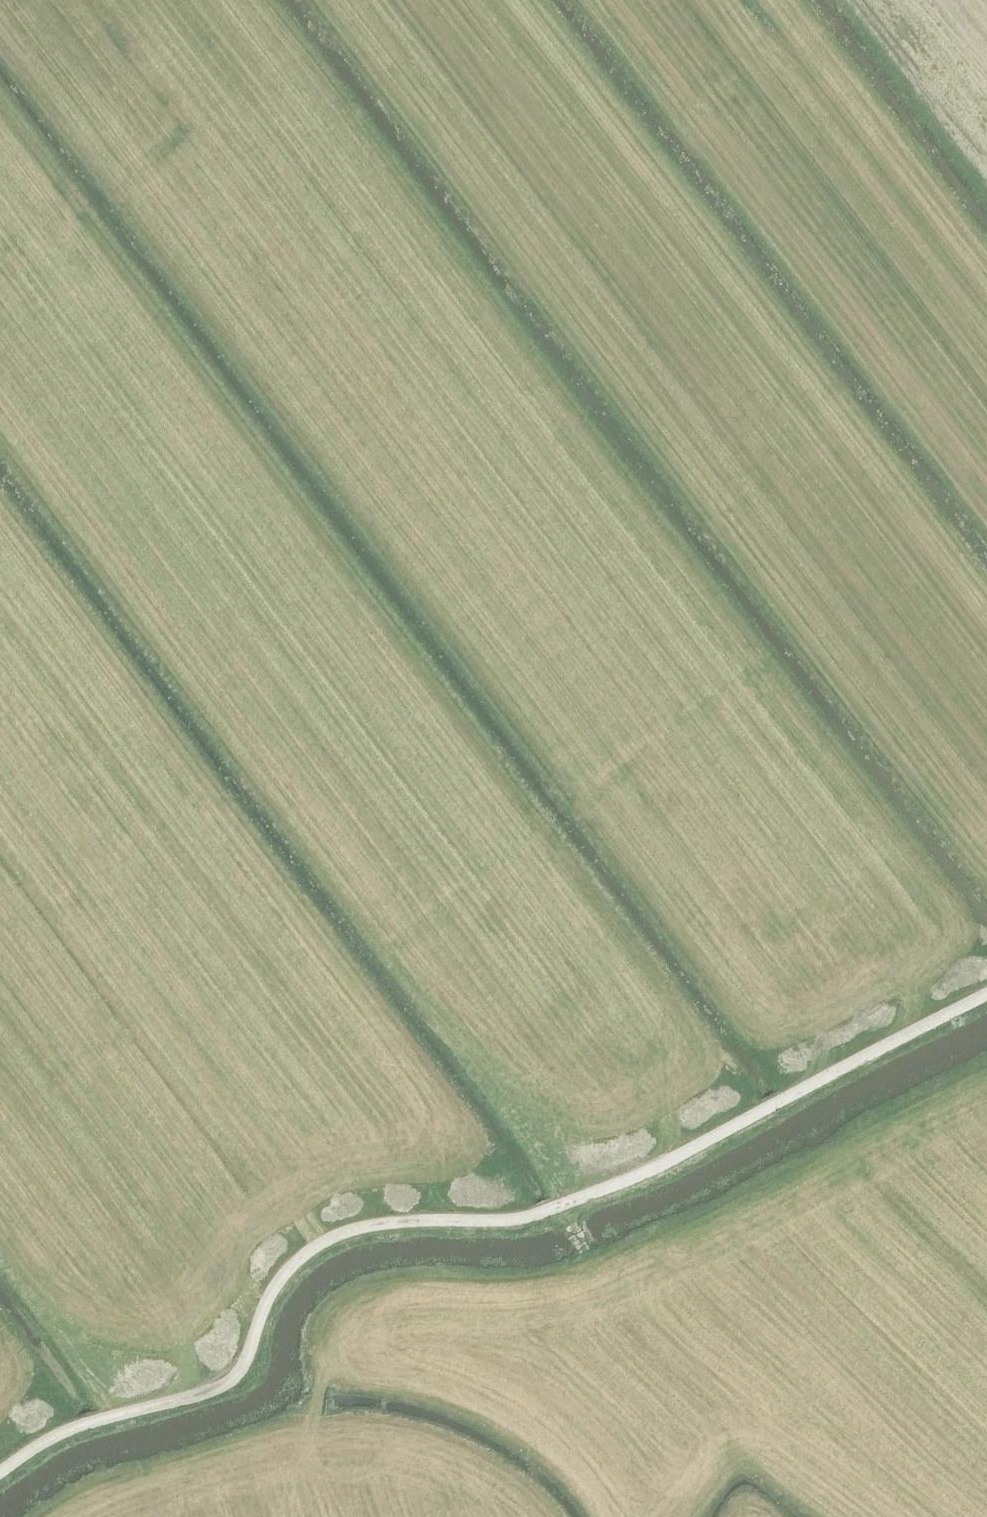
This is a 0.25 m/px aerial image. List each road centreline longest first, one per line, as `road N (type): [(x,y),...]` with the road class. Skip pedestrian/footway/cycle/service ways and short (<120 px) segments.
road 1 (track): [(986,995),(651,1170),(520,1220),(361,1229),(330,1239),(286,1272),(260,1307),(250,1346),(220,1389),(91,1423),(0,1474)]

